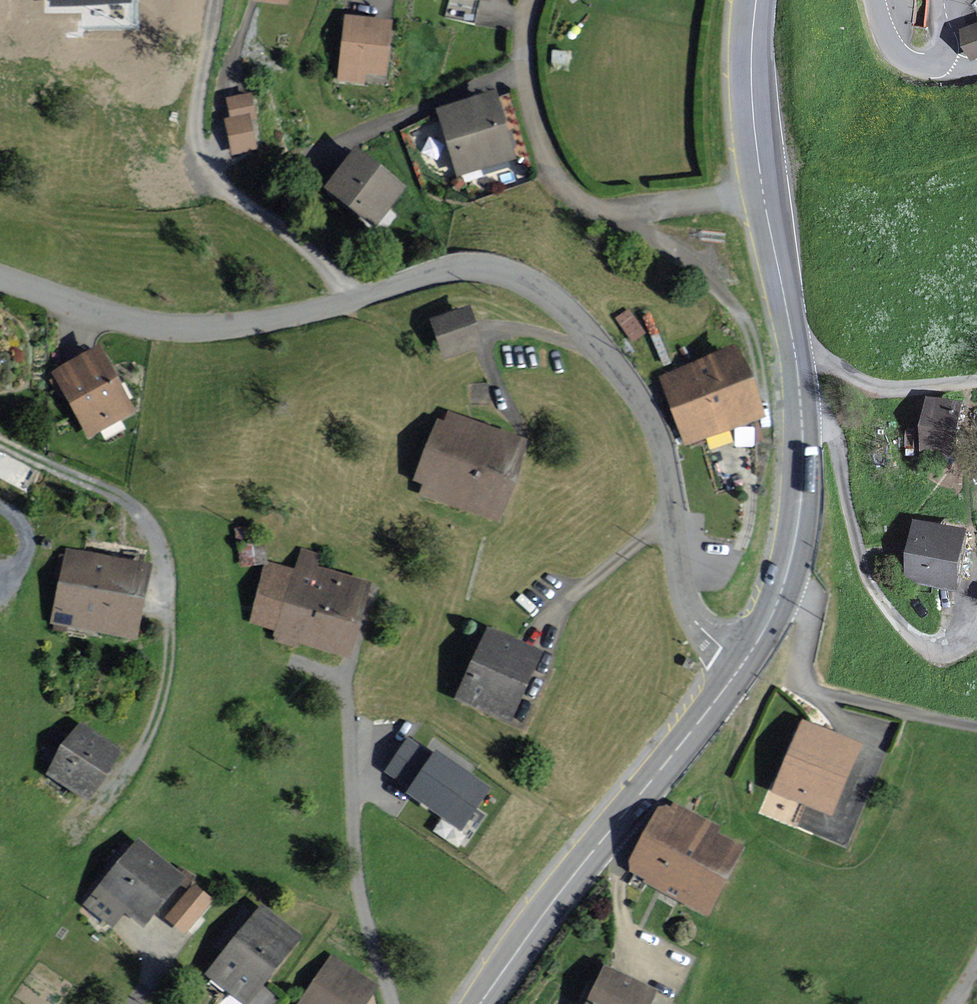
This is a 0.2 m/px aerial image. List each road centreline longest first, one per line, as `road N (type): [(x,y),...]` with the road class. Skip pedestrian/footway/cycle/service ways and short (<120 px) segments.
road 1 (residential): [(744,662),(709,636),(686,602),(658,437),(580,326),(543,294),(482,270),(445,270),(354,299)]
road 2 (track): [(0,441),(113,493),(155,536),(168,604),(166,681),(143,746),(103,805)]
road 3 (secondary): [(479,1003),(744,662)]
road 4 (residential): [(763,195),(630,210),(576,201),(558,182),(530,115),(521,77),(531,0)]
road 5 (track): [(369,622),(346,693),(357,884),(390,1003)]
road 6 (residential): [(212,0),(192,136),(204,169),(354,299)]
road 7 (residential): [(354,299),(263,321),(176,327),(121,320),(0,279)]
road 8 (secondary): [(744,662),(794,551),(802,490),(794,353)]
road 9 (track): [(630,210),(630,220),(726,298),(751,337),(766,405)]
road 10 (secondary): [(763,195),(751,102),(756,0)]
road 11 (residential): [(976,384),(878,388),(818,355),(794,353)]
road 12 (secondary): [(794,353),(763,195)]

